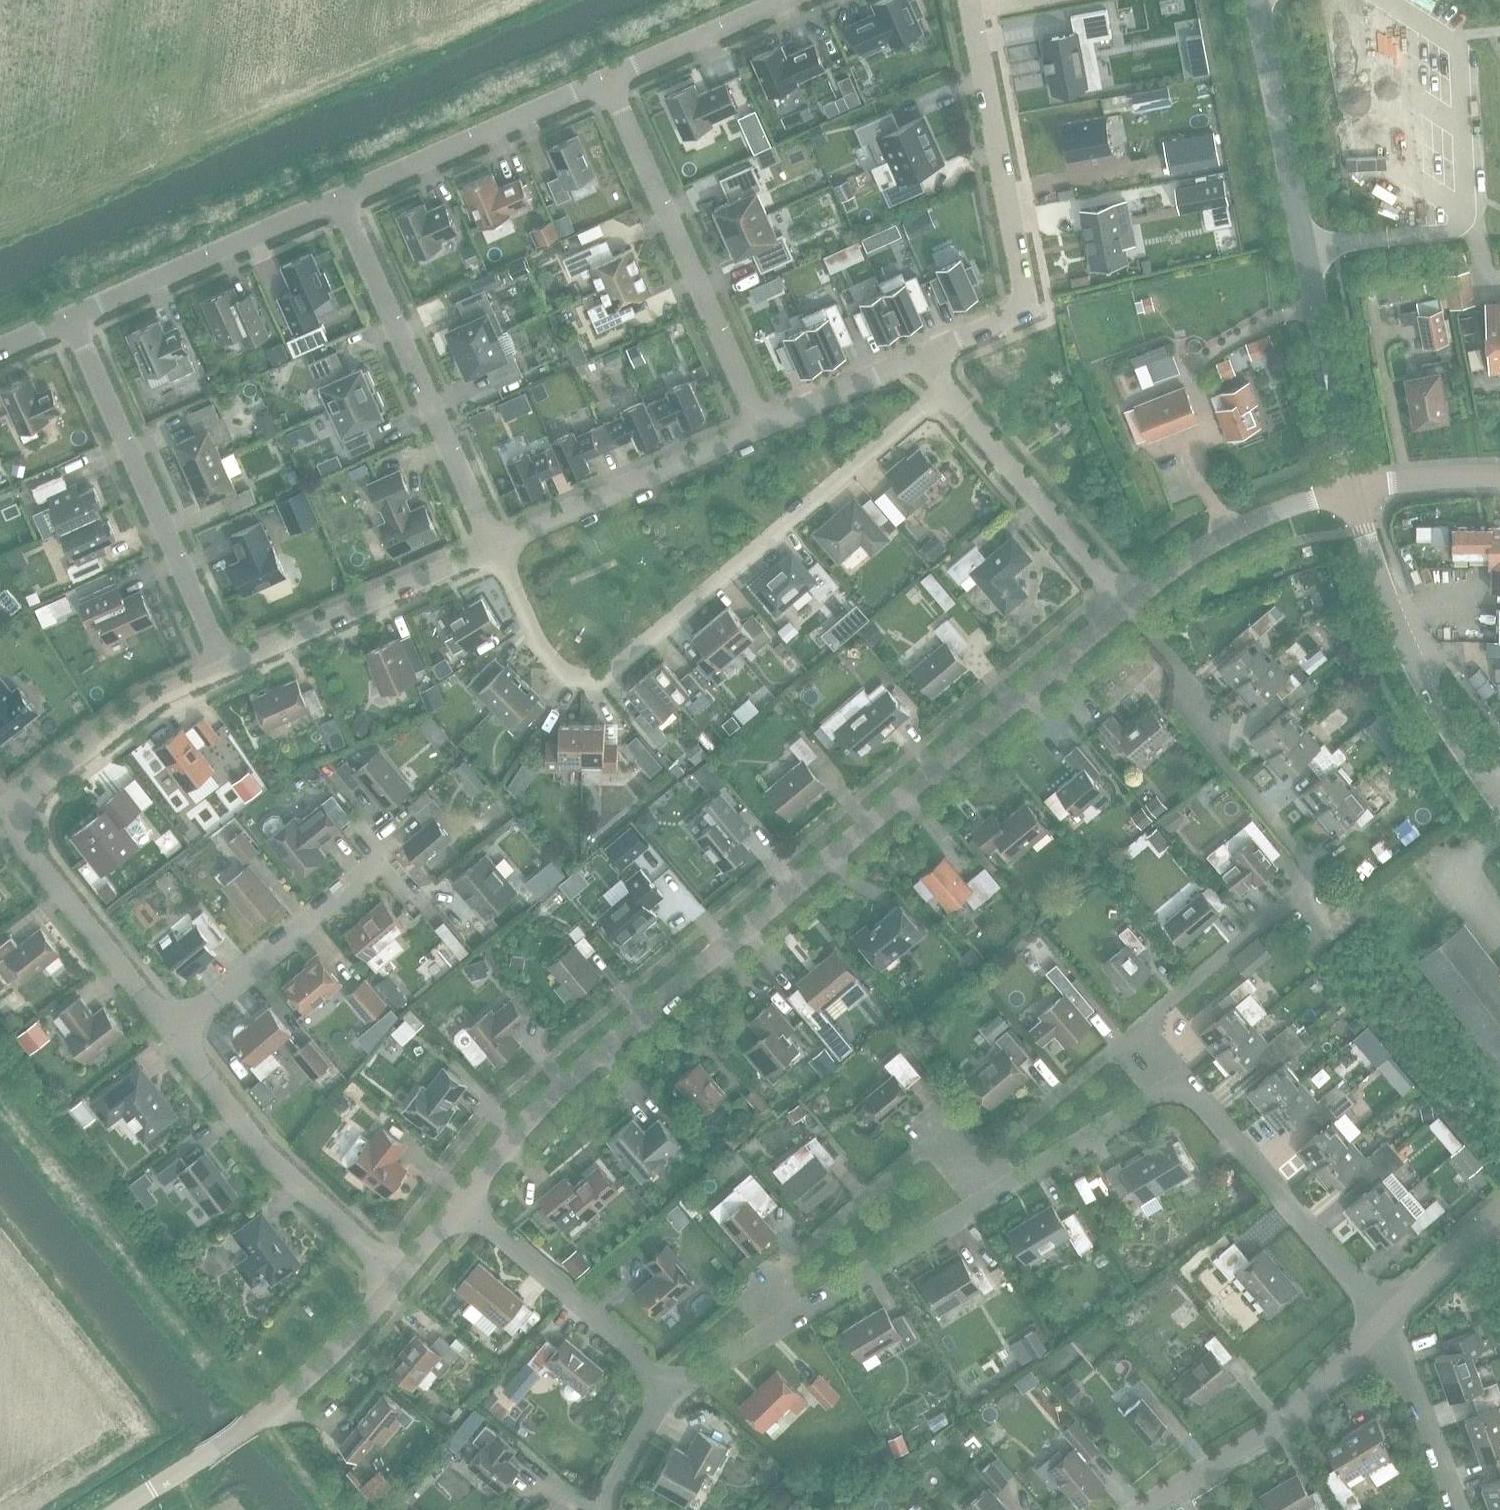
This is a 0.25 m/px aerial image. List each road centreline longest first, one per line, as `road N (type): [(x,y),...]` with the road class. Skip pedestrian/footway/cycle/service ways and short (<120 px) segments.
road 1 (residential): [(462,1209),(549,1106),(1124,610)]
road 2 (residential): [(933,391),(609,674),(572,682),(529,637),(496,549)]
road 3 (residential): [(1137,1041),(1328,889),(1214,742),(1196,686),(1169,650)]
road 4 (tertiary): [(1352,494),(1256,0)]
road 5 (residential): [(930,357),(1025,318),(956,0)]
road 6 (residential): [(71,315),(223,663)]
road 7 (residential): [(758,429),(608,82)]
road 8 (residential): [(496,549),(347,208)]
road 9 (residential): [(400,1287),(270,1159),(170,1034)]
road 10 (tertiary): [(1492,785),(1407,648),(1352,494)]
road 11 (residential): [(977,1165),(946,1135),(774,1274),(772,1327)]
road 12 (residential): [(1146,1509),(1283,1425),(1381,1313)]
road 13 (residential): [(1381,1313),(1271,1183),(1176,1088)]
road 14 (residential): [(347,208),(71,315)]
road 15 (residential): [(223,663),(496,549)]
road 16 (residential): [(1124,610),(933,391)]
road 17 (residential): [(608,82),(347,208)]
road 18 (residential): [(496,549),(758,429)]
road 19 (residential): [(170,1034),(16,832),(14,804)]
road 20 (residential): [(170,1034),(380,861)]
road 21 (residential): [(662,1391),(462,1209)]
road 22 (residential): [(772,1327),(999,1188)]
road 23 (unclassified): [(200,1457),(323,1364),(400,1287)]
road 24 (unclassified): [(1124,610),(1235,530),(1301,503),(1352,494)]
road 25 (residential): [(14,804),(152,699),(223,663)]
road 26 (residential): [(801,0),(608,82)]
road 27 (residential): [(1454,1509),(1381,1313)]
road 28 (residential): [(999,1188),(1176,1088)]
road 29 (residential): [(1137,1041),(977,1165)]
road 30 (residential): [(758,429),(930,357)]
road 31 (residential): [(1381,1313),(1499,1206)]
road 32 (unclassified): [(1352,494),(1499,492)]
road 33 (residential): [(605,1509),(662,1391)]
road 34 (residential): [(662,1391),(772,1327)]

